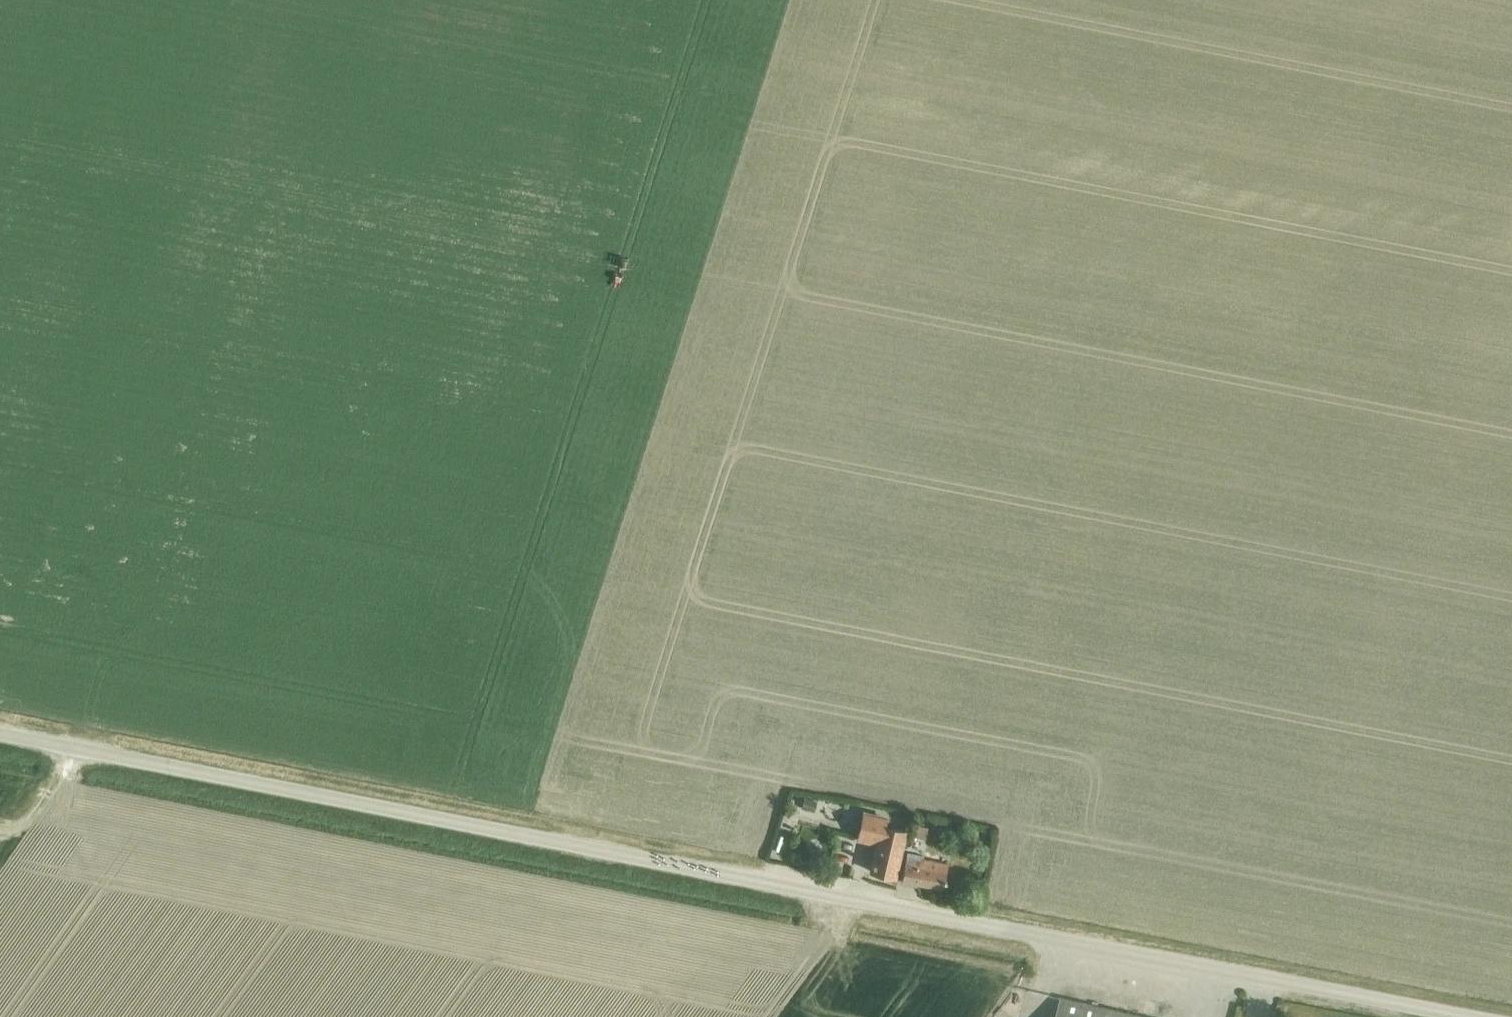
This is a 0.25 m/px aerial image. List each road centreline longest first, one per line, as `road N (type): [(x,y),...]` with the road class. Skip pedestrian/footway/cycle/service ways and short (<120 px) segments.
road 1 (unclassified): [(1450,1016),(0,735)]

